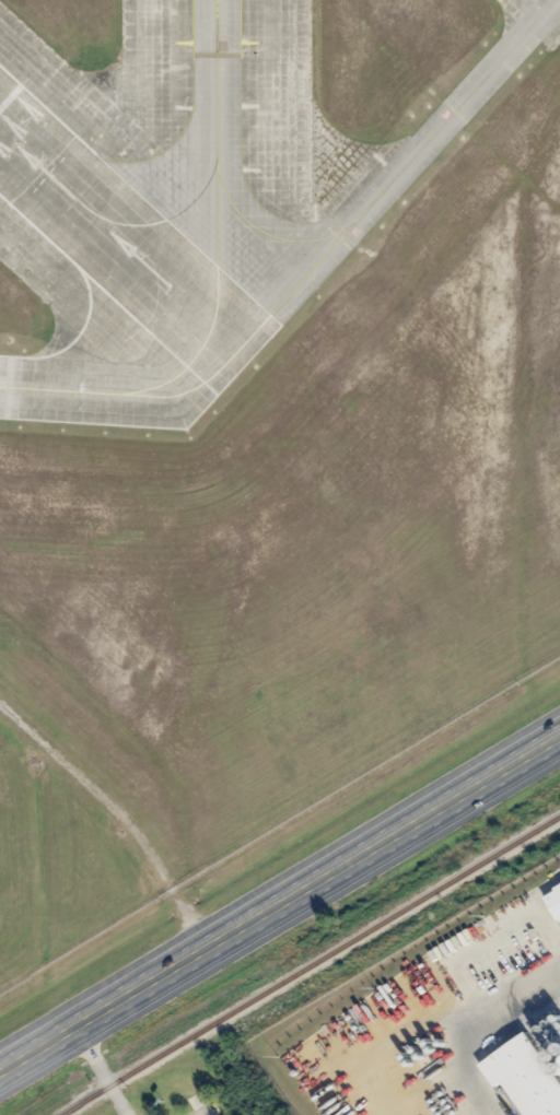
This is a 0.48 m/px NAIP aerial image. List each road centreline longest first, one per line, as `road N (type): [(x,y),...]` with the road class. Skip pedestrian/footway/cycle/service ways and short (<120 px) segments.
road 1 (trunk): [(0,1074),(559,739)]

